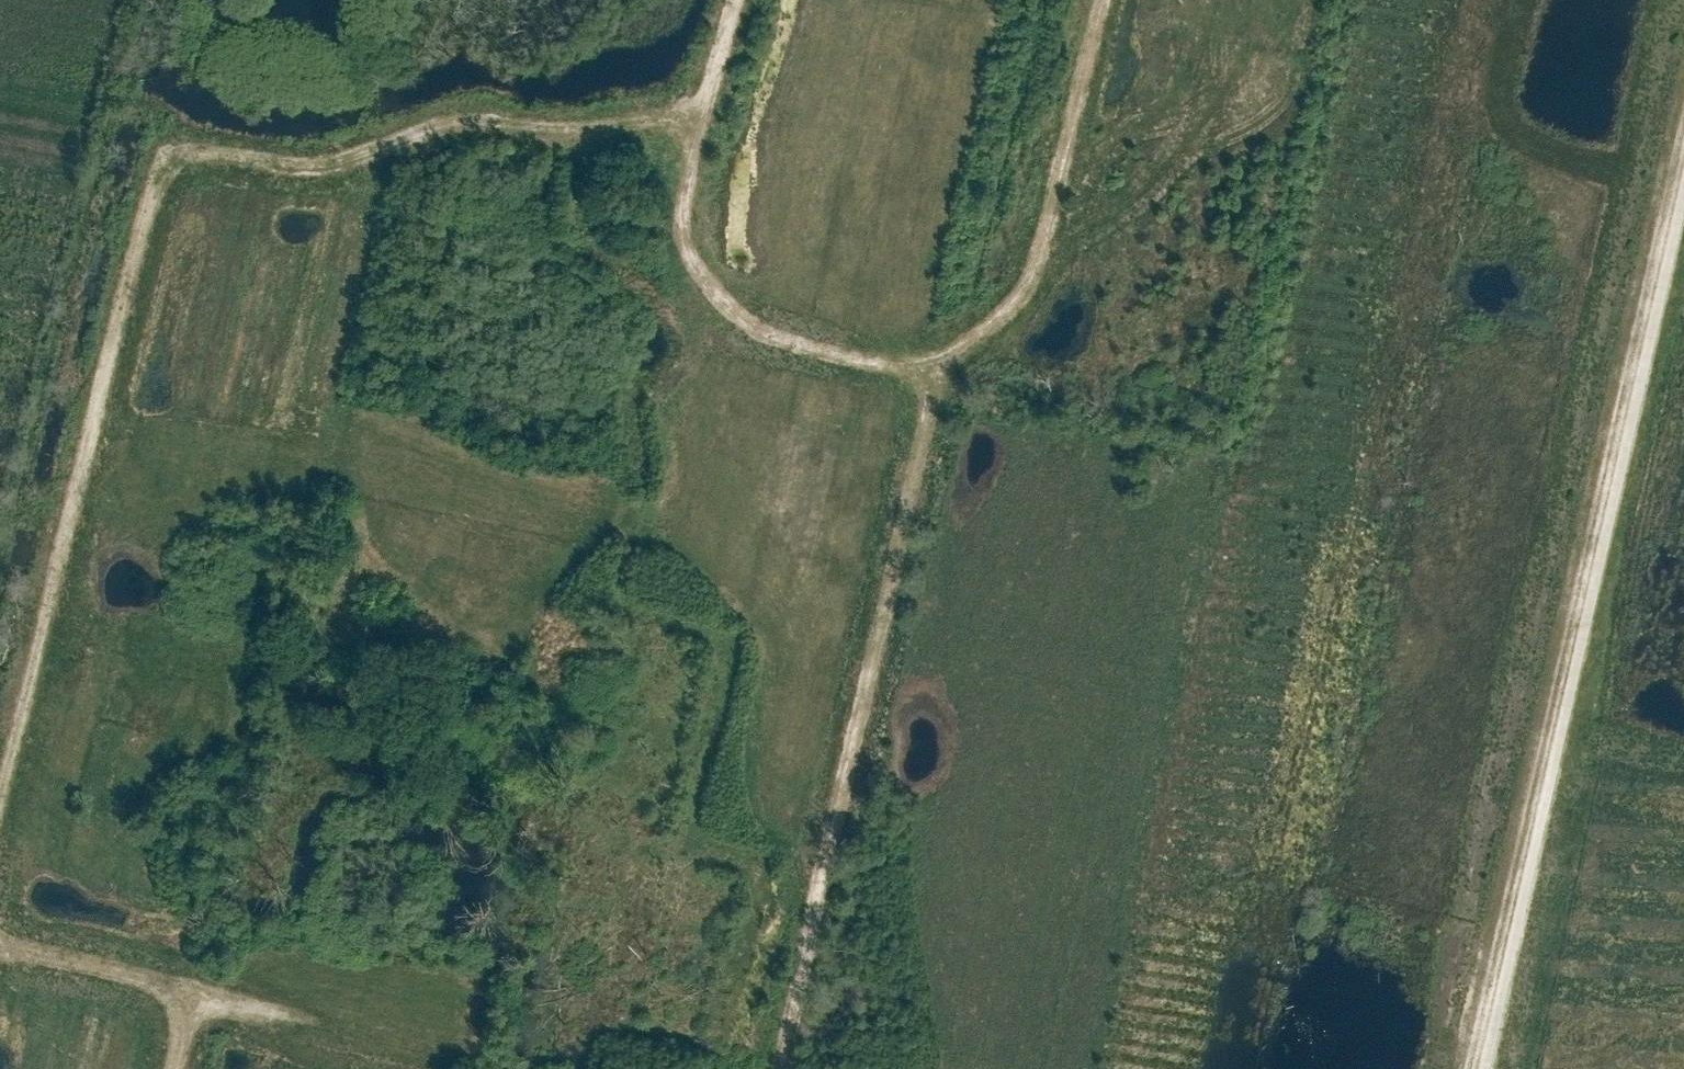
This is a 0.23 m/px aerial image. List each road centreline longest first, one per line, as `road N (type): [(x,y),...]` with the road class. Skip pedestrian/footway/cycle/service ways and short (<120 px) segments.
road 1 (track): [(1466,1068),(1683,112)]

